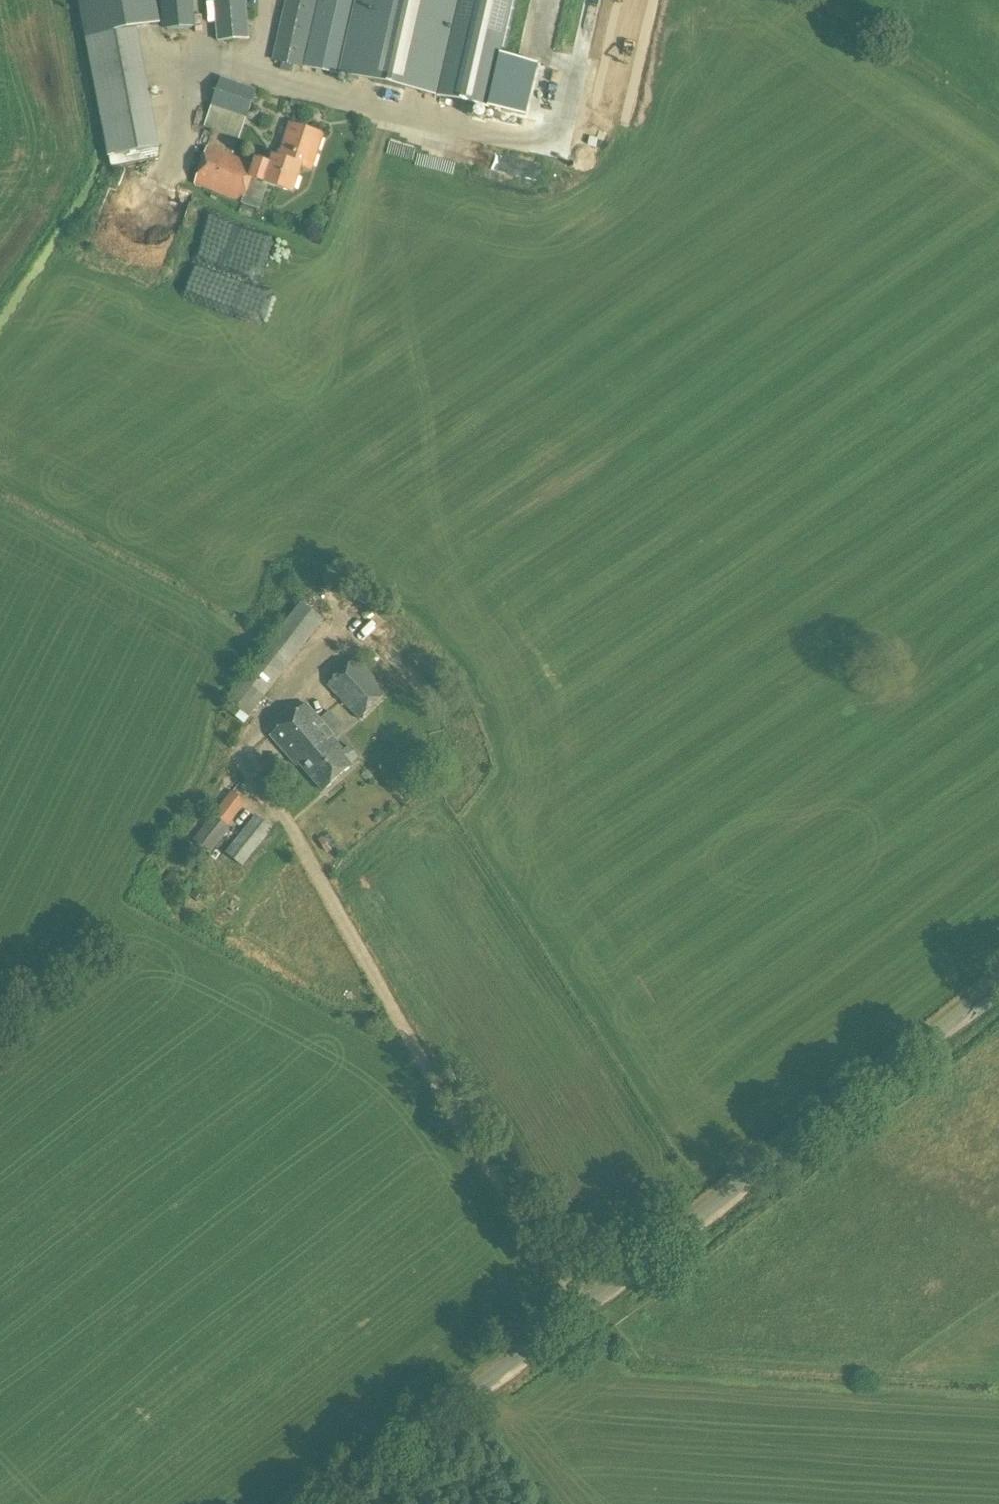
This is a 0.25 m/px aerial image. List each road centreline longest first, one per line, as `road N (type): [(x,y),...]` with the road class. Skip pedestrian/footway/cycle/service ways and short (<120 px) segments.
road 1 (unclassified): [(334,1503),(998,987)]

